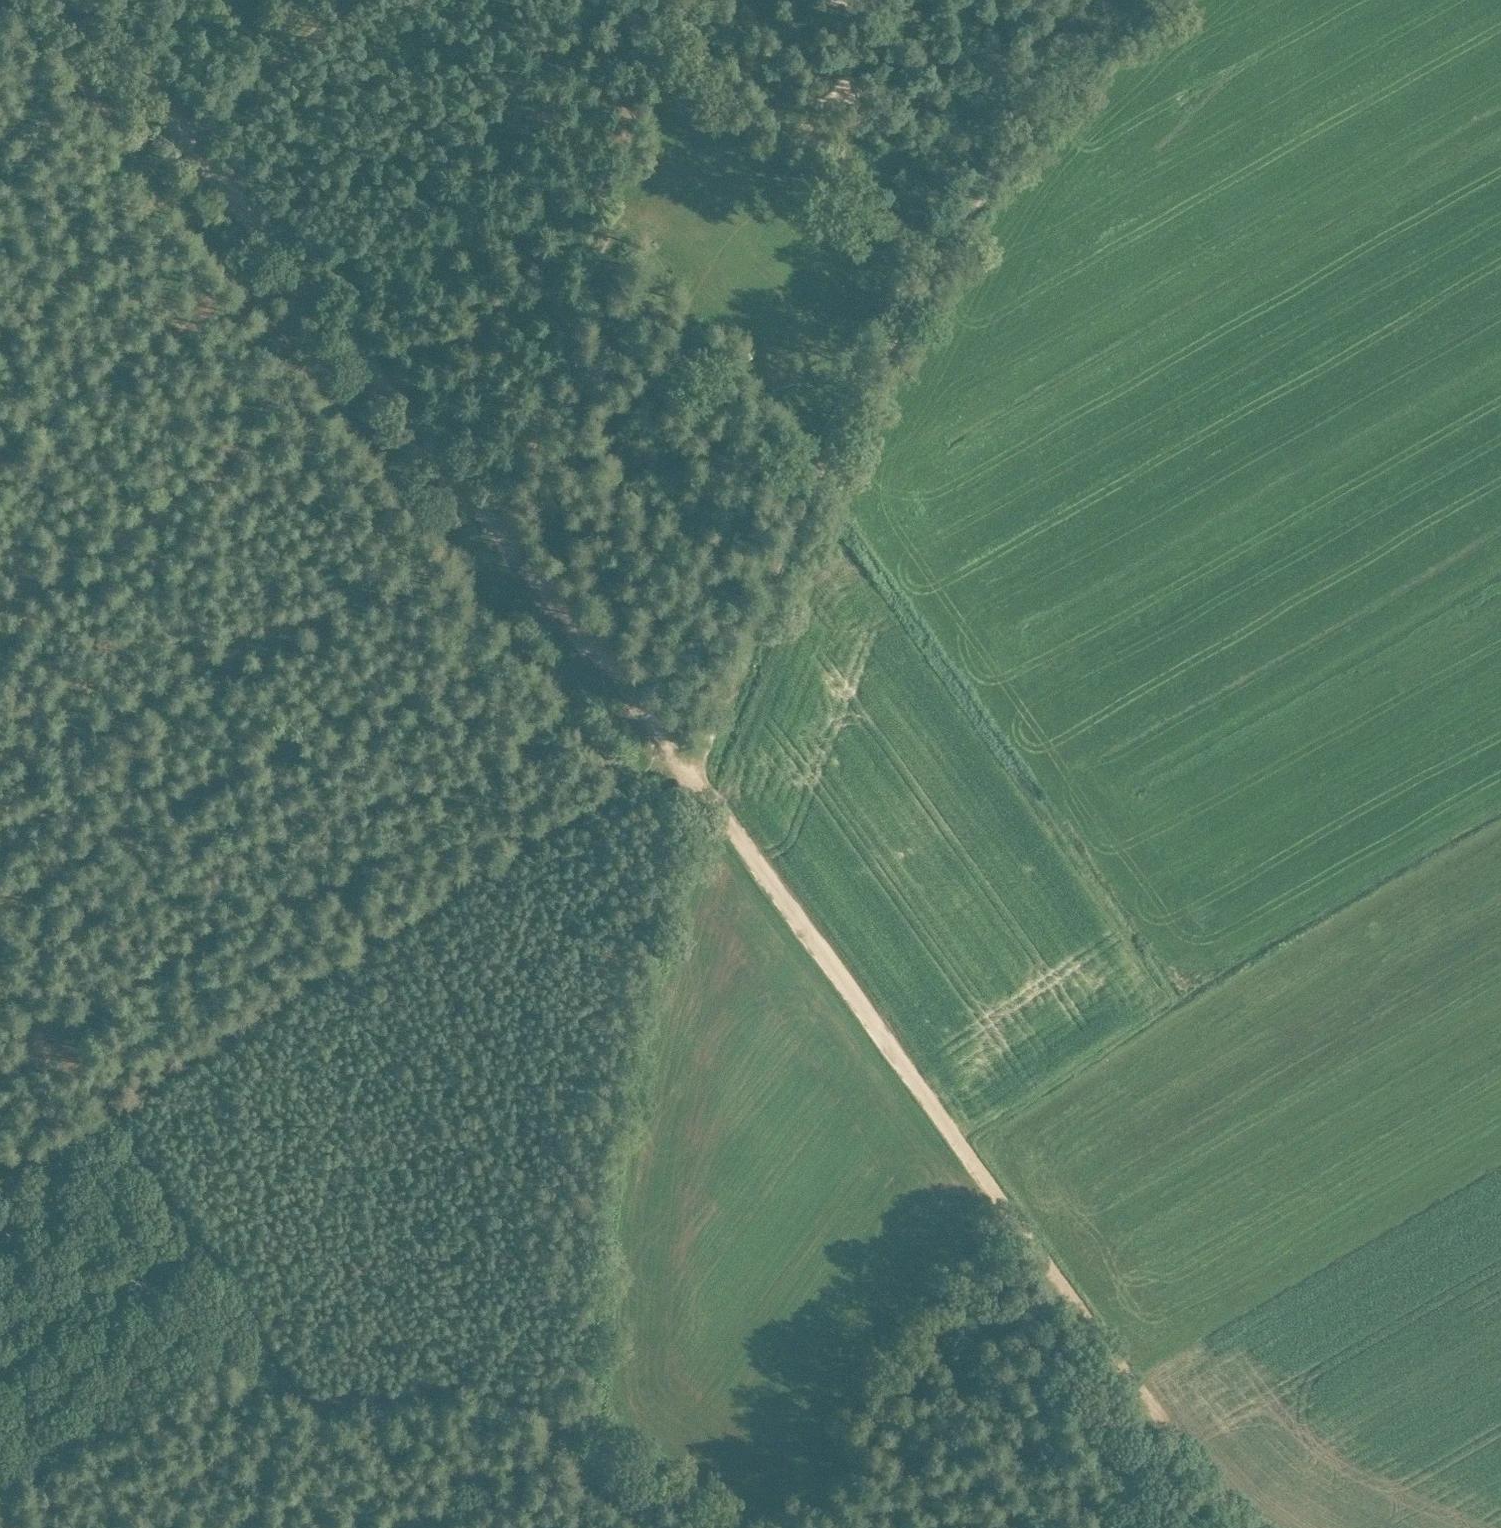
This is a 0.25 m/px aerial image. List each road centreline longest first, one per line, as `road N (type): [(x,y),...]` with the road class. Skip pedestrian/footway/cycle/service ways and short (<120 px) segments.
road 1 (track): [(1243,1527),(683,773)]
road 2 (track): [(18,0),(456,531),(605,697),(616,695)]
road 3 (track): [(683,773),(816,482),(960,222),(1019,134),(1163,0)]
road 4 (track): [(90,0),(476,495),(616,695)]
road 5 (track): [(569,1425),(515,1385),(469,1368),(282,1372),(241,1325)]
road 6 (track): [(650,1527),(569,1425),(383,1527)]
road 7 (track): [(194,138),(333,0)]

